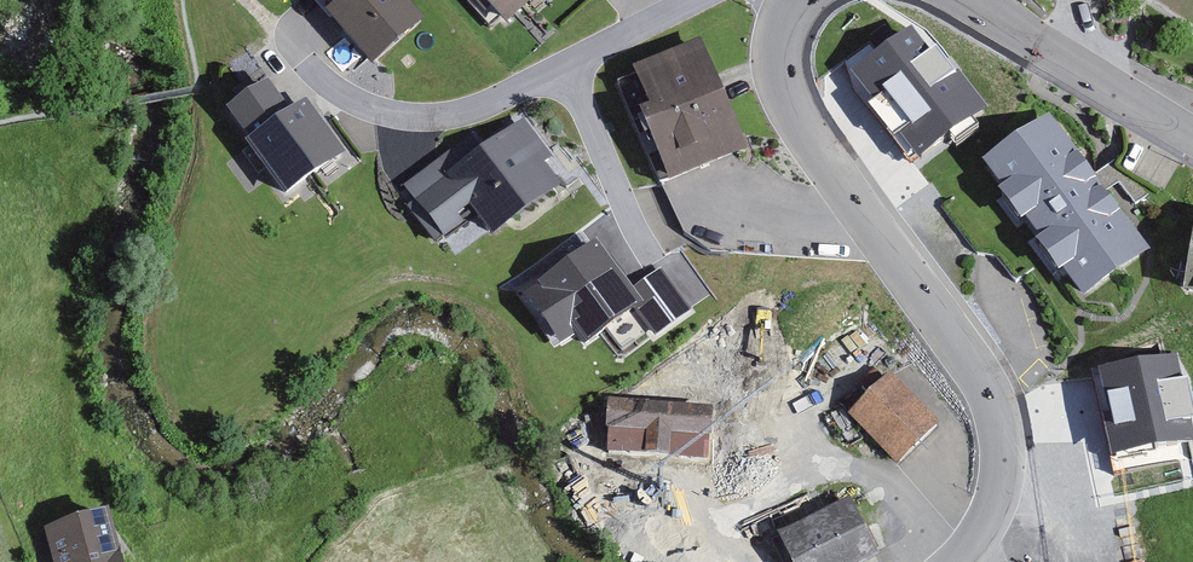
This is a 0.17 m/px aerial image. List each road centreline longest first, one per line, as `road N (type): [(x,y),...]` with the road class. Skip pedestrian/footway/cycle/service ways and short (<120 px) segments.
road 1 (tertiary): [(799,0),(784,21),(782,74),(810,141),(996,403),(1005,445),(997,498),(964,555)]
road 2 (residential): [(275,27),(332,88),(388,113),(426,116),(471,111),(691,0)]
road 3 (tertiary): [(1192,135),(975,0)]

